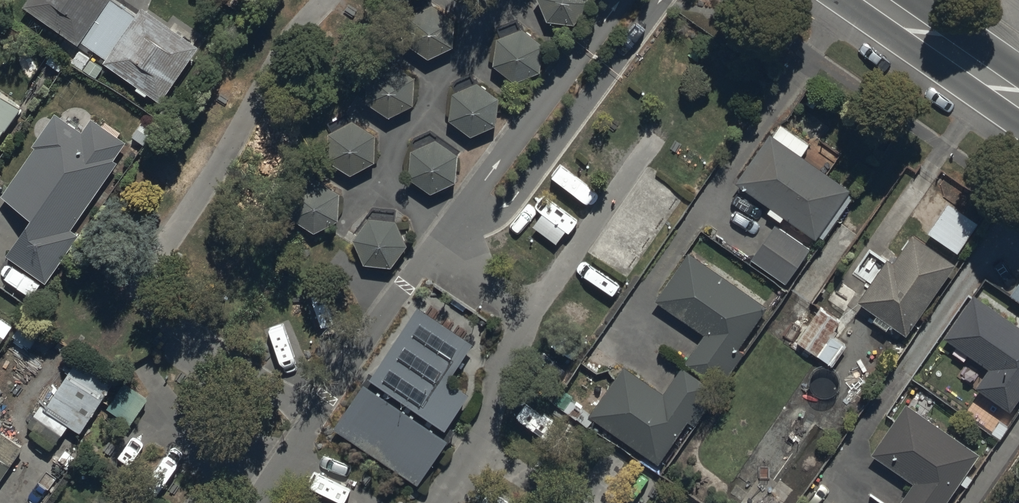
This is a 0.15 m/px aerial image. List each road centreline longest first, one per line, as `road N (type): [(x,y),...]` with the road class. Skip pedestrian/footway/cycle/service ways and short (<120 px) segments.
road 1 (secondary): [(872,0),(1018,103)]

